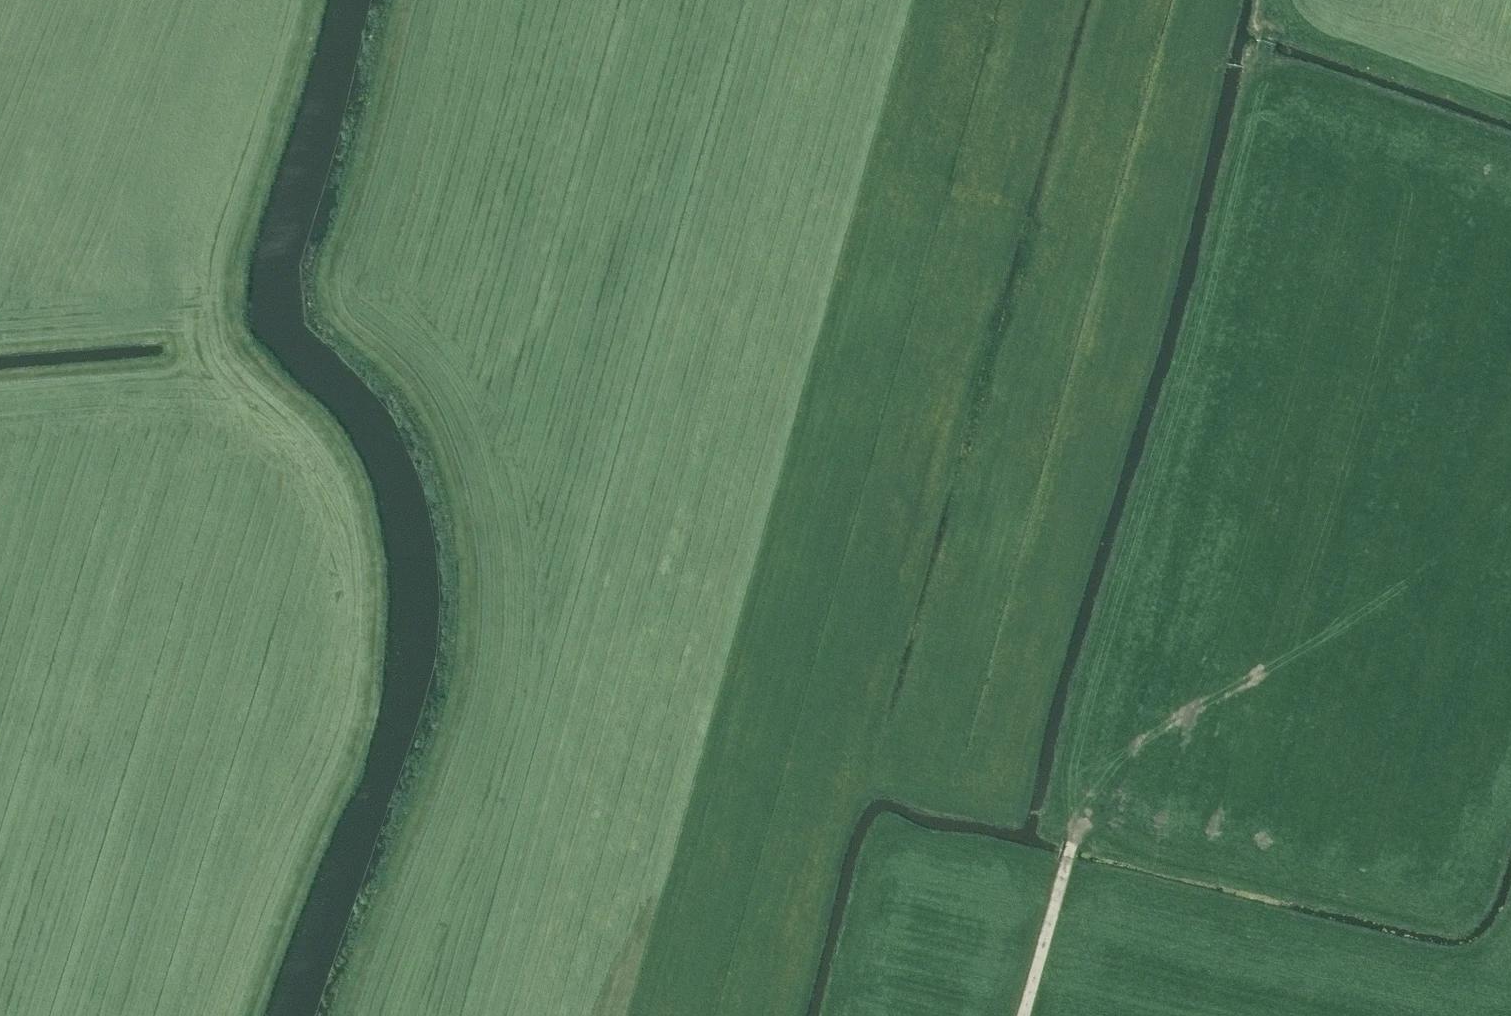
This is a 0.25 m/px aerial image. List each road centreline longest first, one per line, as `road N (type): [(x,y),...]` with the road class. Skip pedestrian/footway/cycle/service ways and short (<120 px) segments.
road 1 (track): [(1023,1015),(1079,821)]

